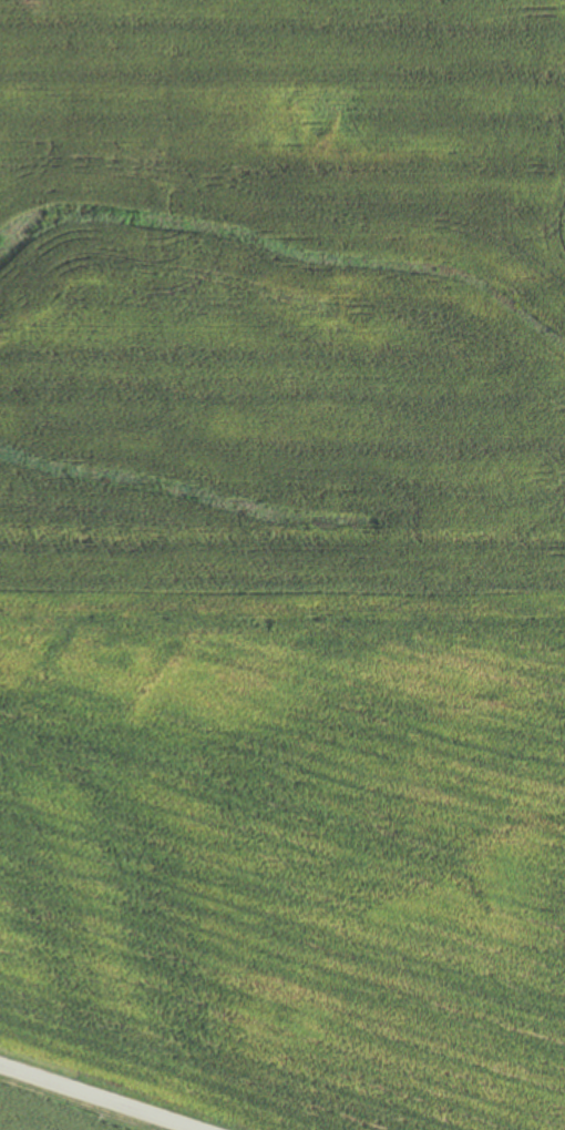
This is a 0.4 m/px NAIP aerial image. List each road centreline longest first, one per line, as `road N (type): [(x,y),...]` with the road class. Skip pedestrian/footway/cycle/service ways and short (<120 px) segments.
road 1 (residential): [(176,1129),(0,1073)]

